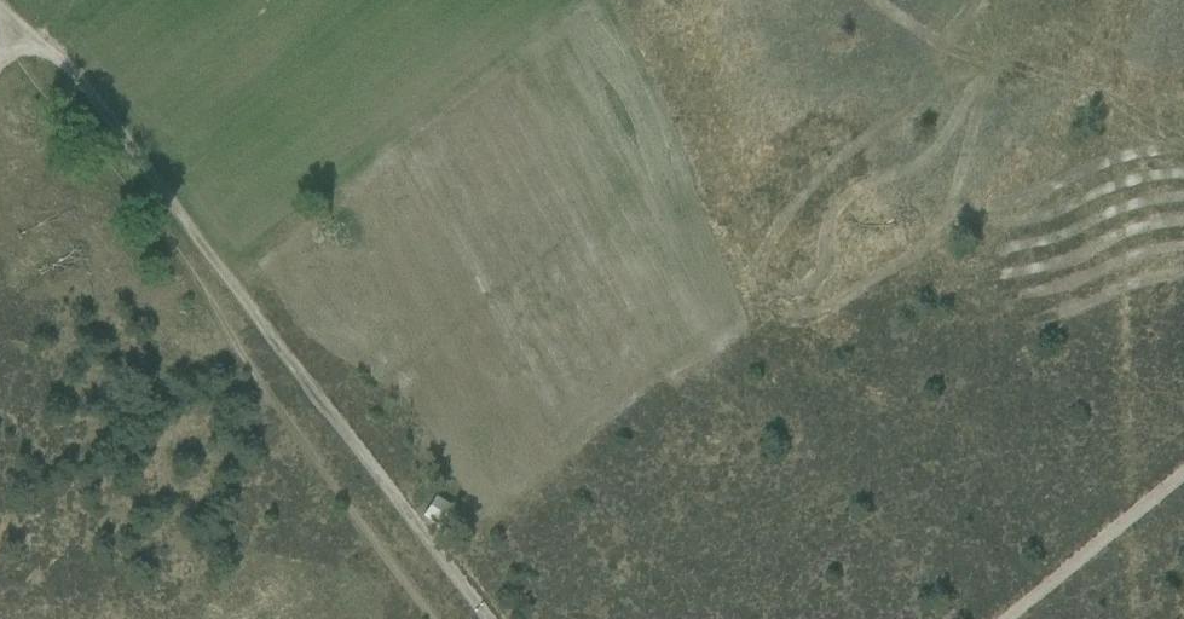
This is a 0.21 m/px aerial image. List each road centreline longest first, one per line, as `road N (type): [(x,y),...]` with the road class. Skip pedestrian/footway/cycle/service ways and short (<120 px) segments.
road 1 (track): [(483,618),(67,62),(12,36)]
road 2 (track): [(1183,472),(1002,618)]

